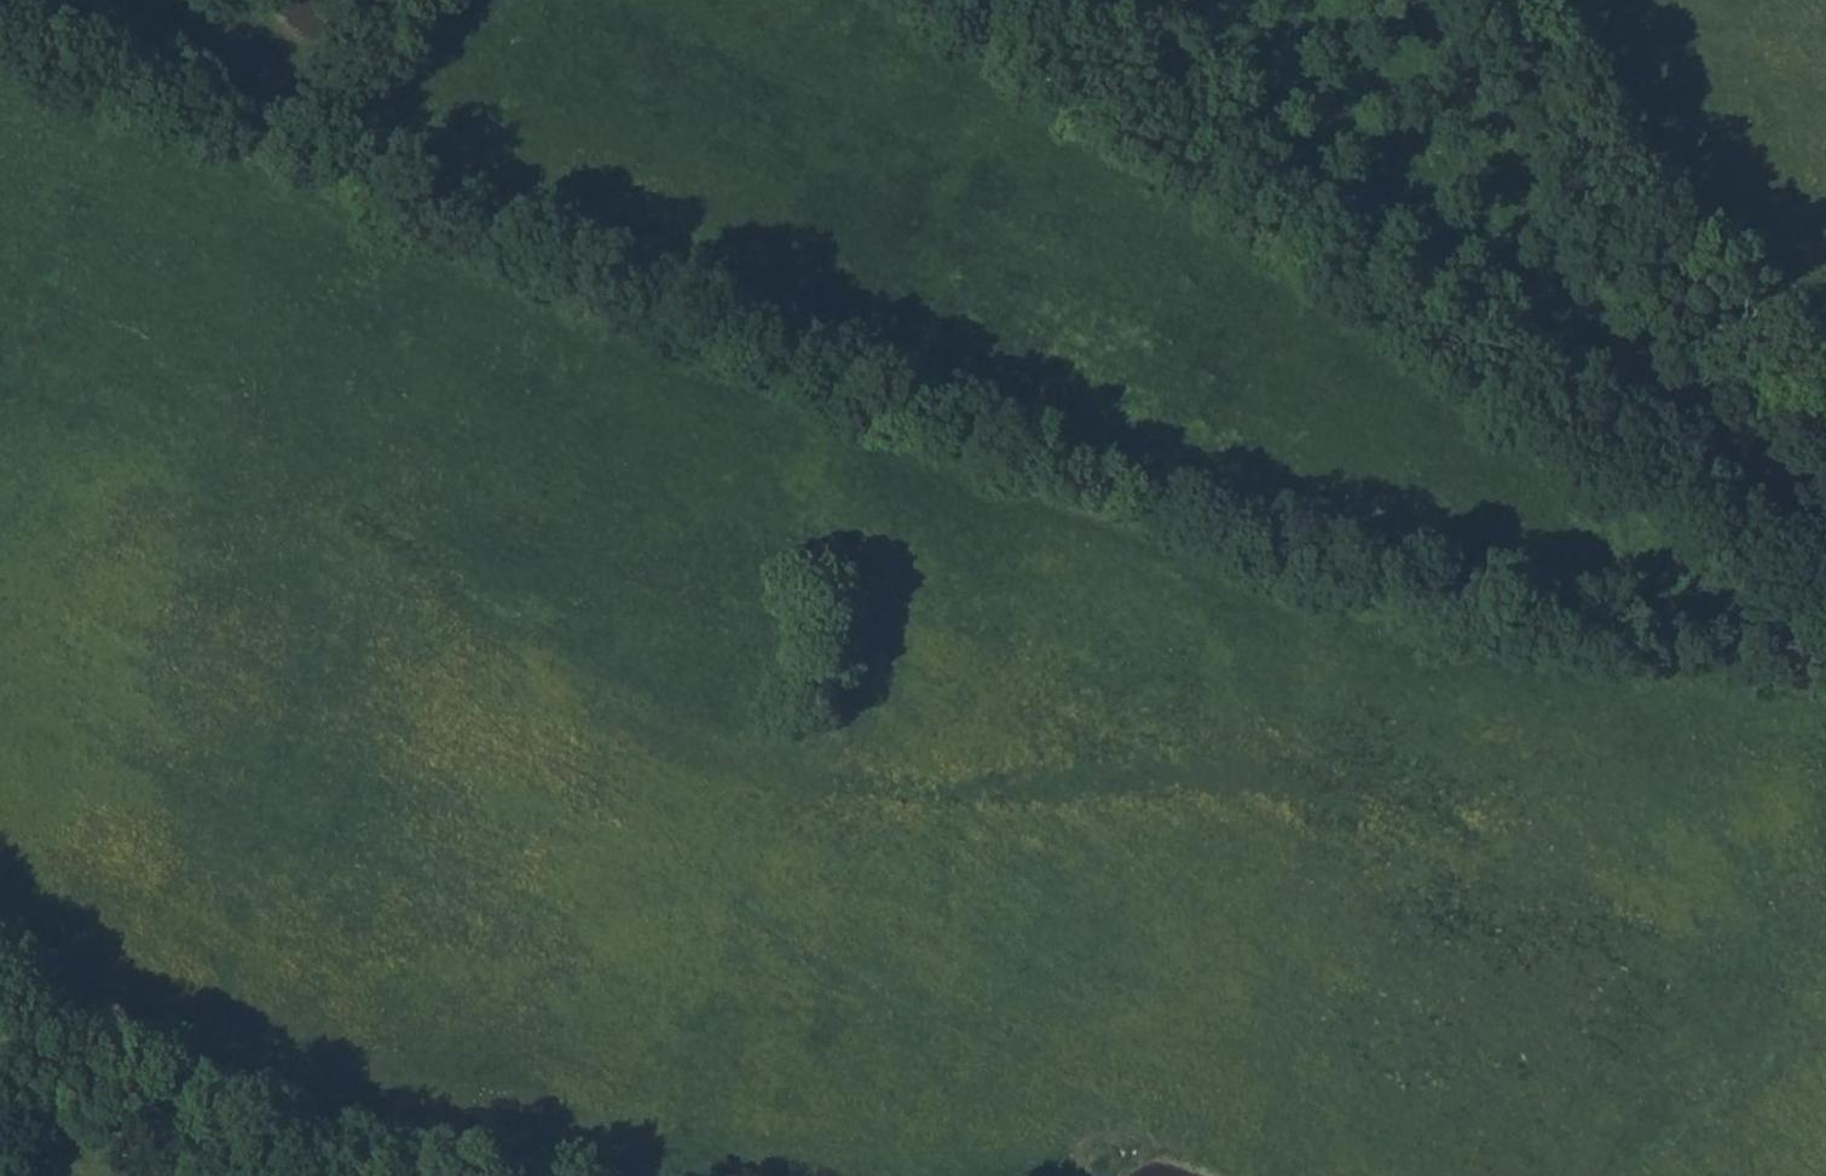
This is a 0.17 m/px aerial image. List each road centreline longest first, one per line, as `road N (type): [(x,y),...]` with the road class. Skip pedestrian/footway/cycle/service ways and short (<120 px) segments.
road 1 (track): [(1546,0),(1639,196),(1825,367)]

